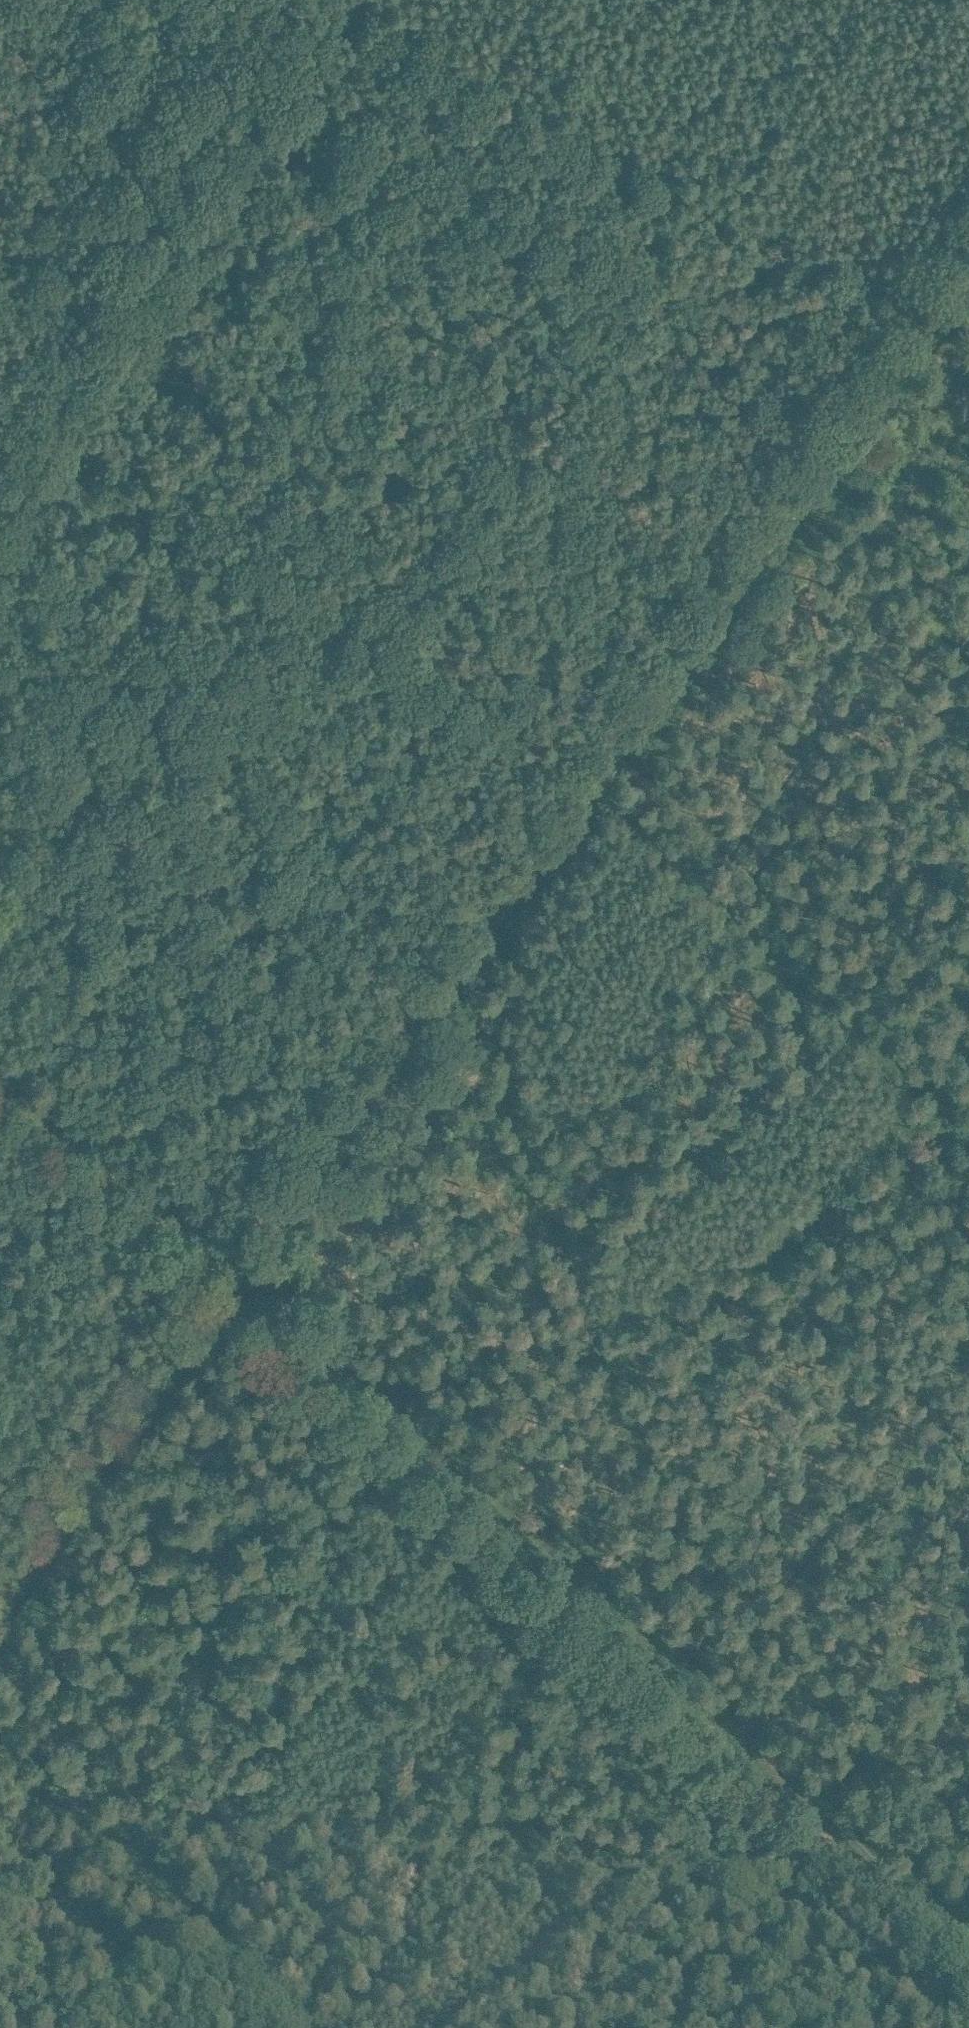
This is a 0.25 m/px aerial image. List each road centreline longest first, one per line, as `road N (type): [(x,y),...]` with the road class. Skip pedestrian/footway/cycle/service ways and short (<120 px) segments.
road 1 (track): [(968,256),(235,1261)]
road 2 (track): [(235,1261),(0,1582)]

